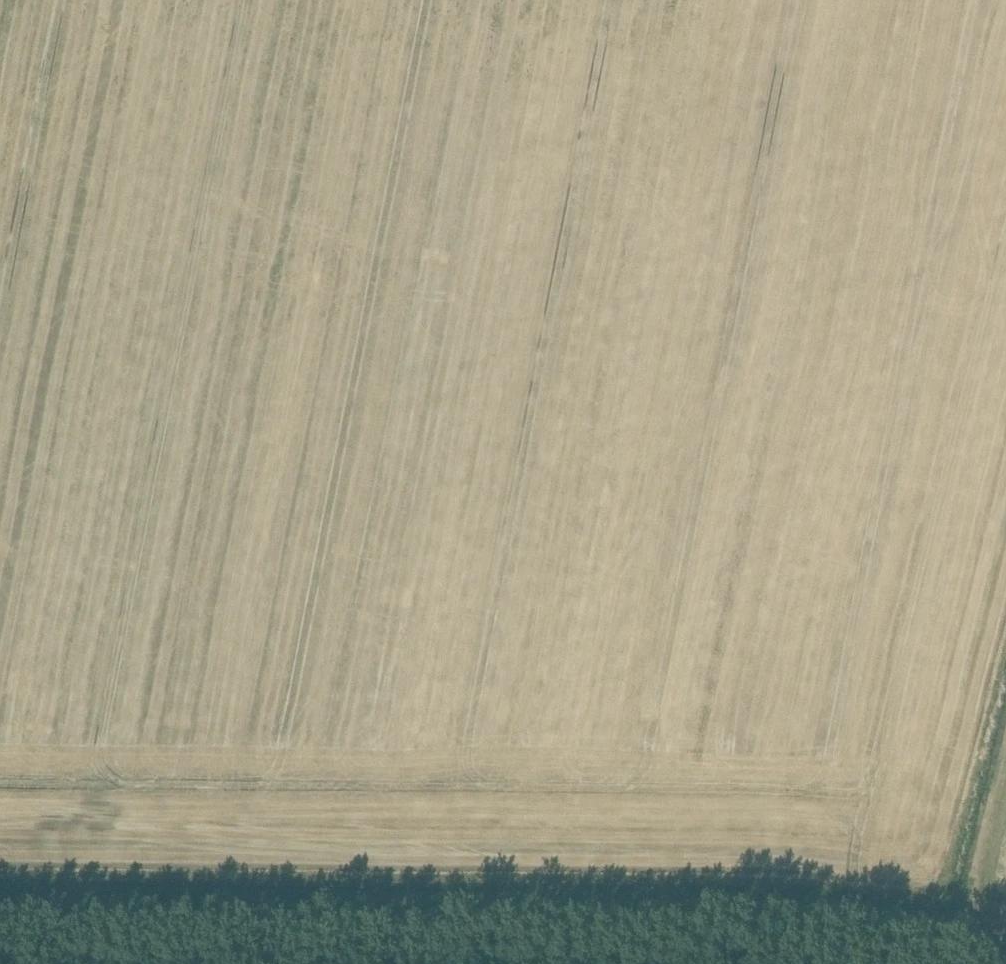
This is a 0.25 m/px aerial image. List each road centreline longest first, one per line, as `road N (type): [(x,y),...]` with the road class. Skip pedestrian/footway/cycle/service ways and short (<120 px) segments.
road 1 (track): [(1005,948),(785,923),(0,916)]
road 2 (track): [(0,869),(811,879),(942,893)]
road 3 (track): [(1005,901),(990,897),(985,880),(1005,791)]

